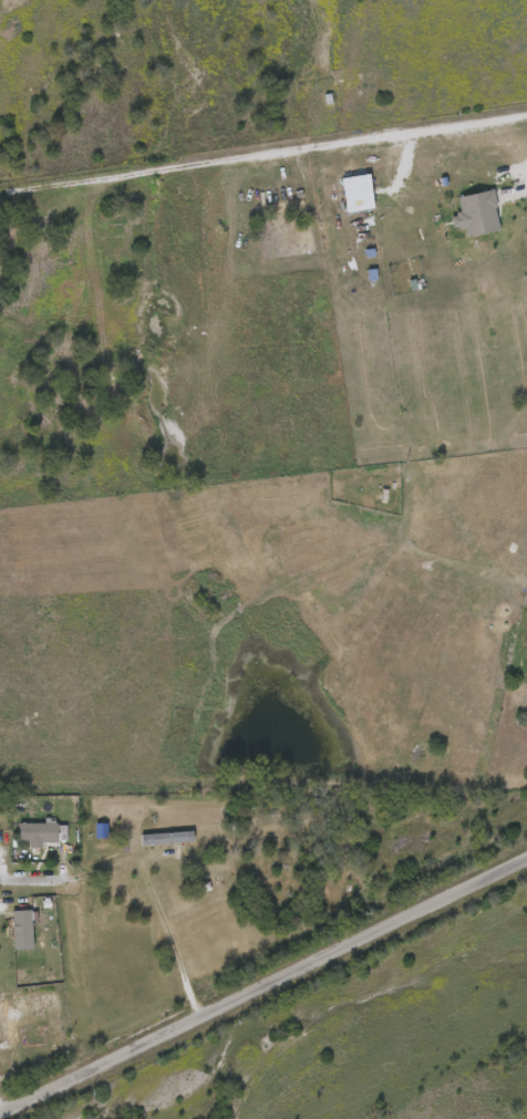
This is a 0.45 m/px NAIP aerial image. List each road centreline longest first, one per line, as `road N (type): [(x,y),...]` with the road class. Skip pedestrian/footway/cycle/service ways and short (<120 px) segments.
road 1 (residential): [(0,1110),(526,856)]
road 2 (residential): [(526,110),(9,189)]

